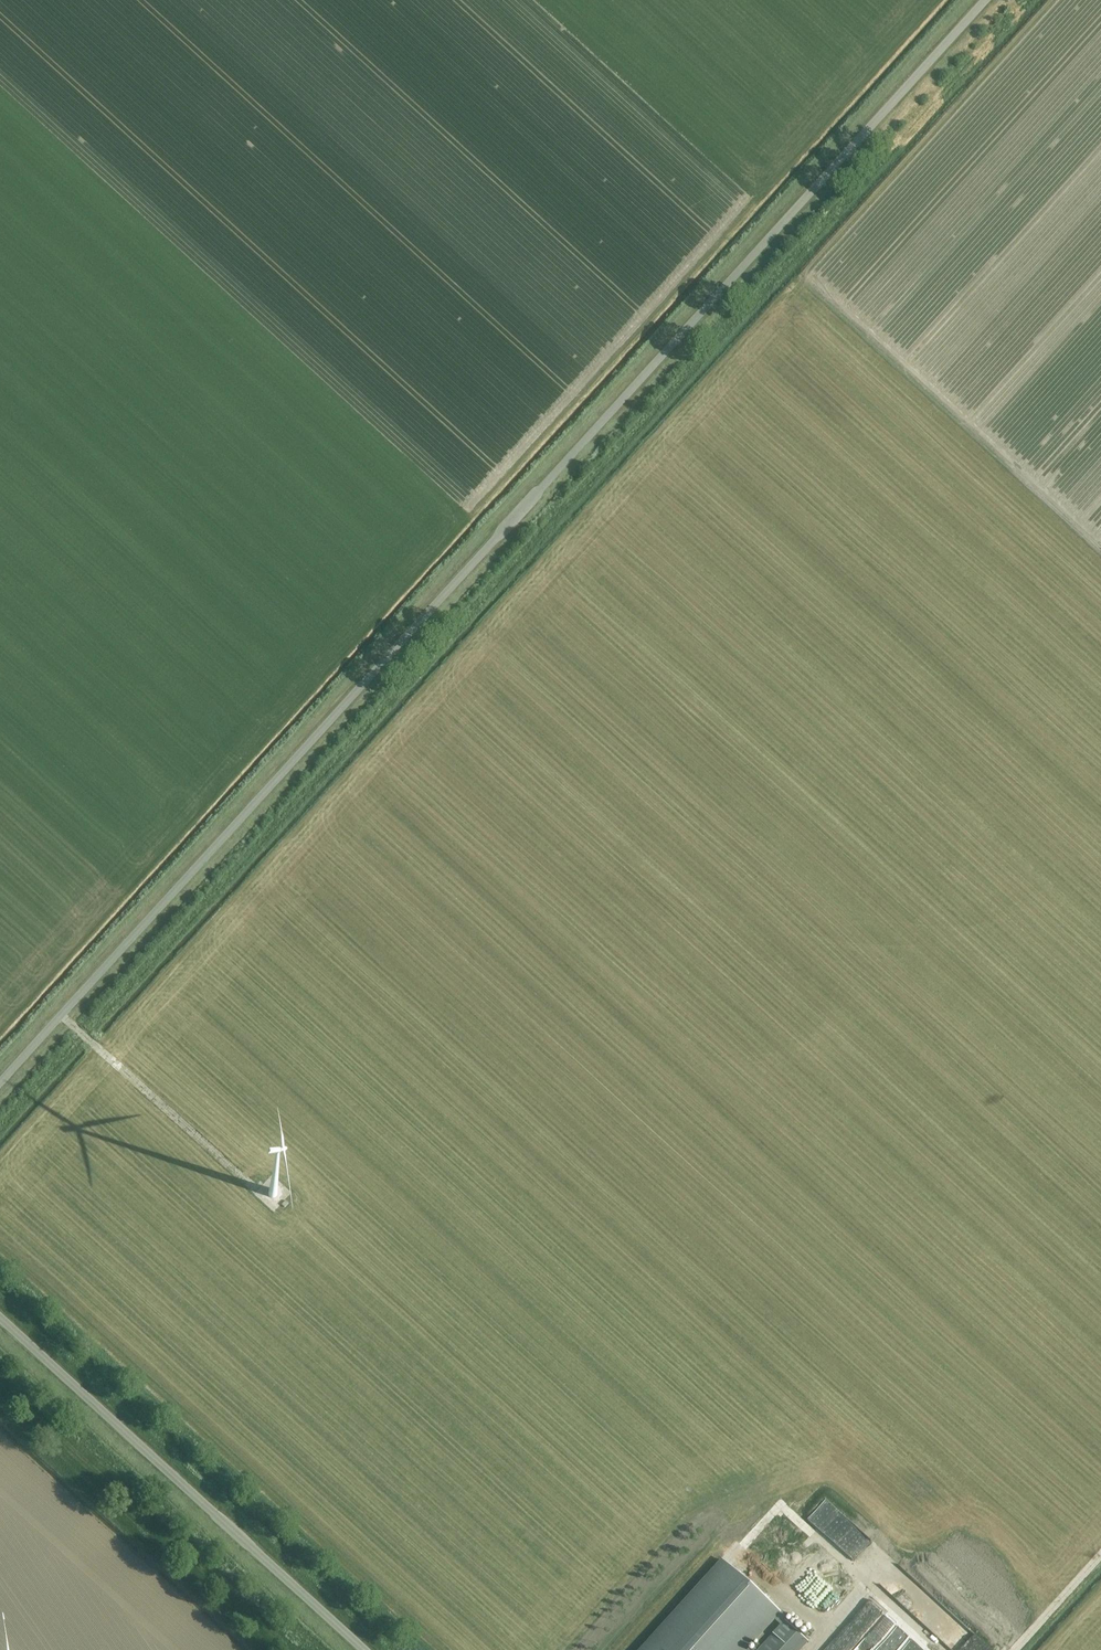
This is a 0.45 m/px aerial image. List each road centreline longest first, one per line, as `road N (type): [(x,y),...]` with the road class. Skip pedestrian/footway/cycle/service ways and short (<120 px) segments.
road 1 (residential): [(0,1083),(986,0)]
road 2 (unclassified): [(362,1649),(0,1320)]

